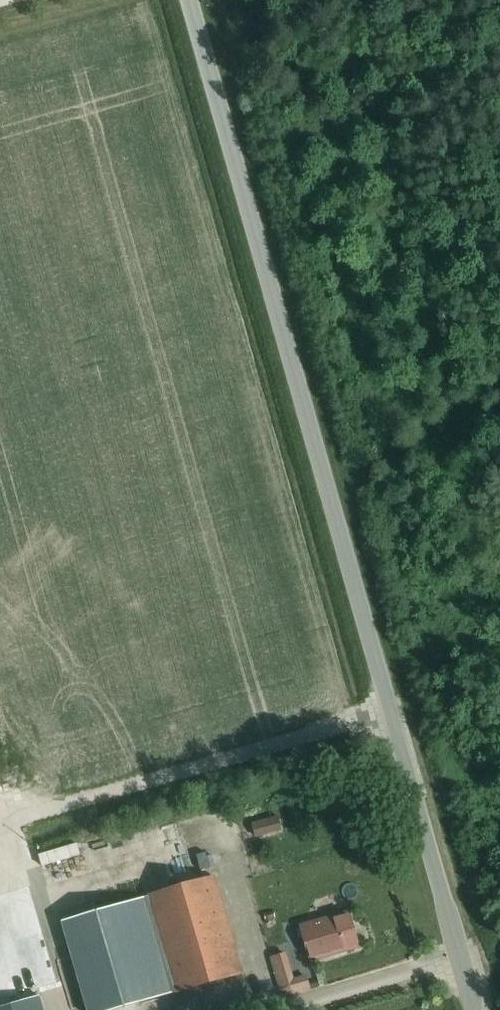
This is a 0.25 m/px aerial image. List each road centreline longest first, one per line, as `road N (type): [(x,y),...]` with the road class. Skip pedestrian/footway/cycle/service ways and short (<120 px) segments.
road 1 (unclassified): [(475,1009),(189,0)]
road 2 (track): [(331,500),(499,378)]

